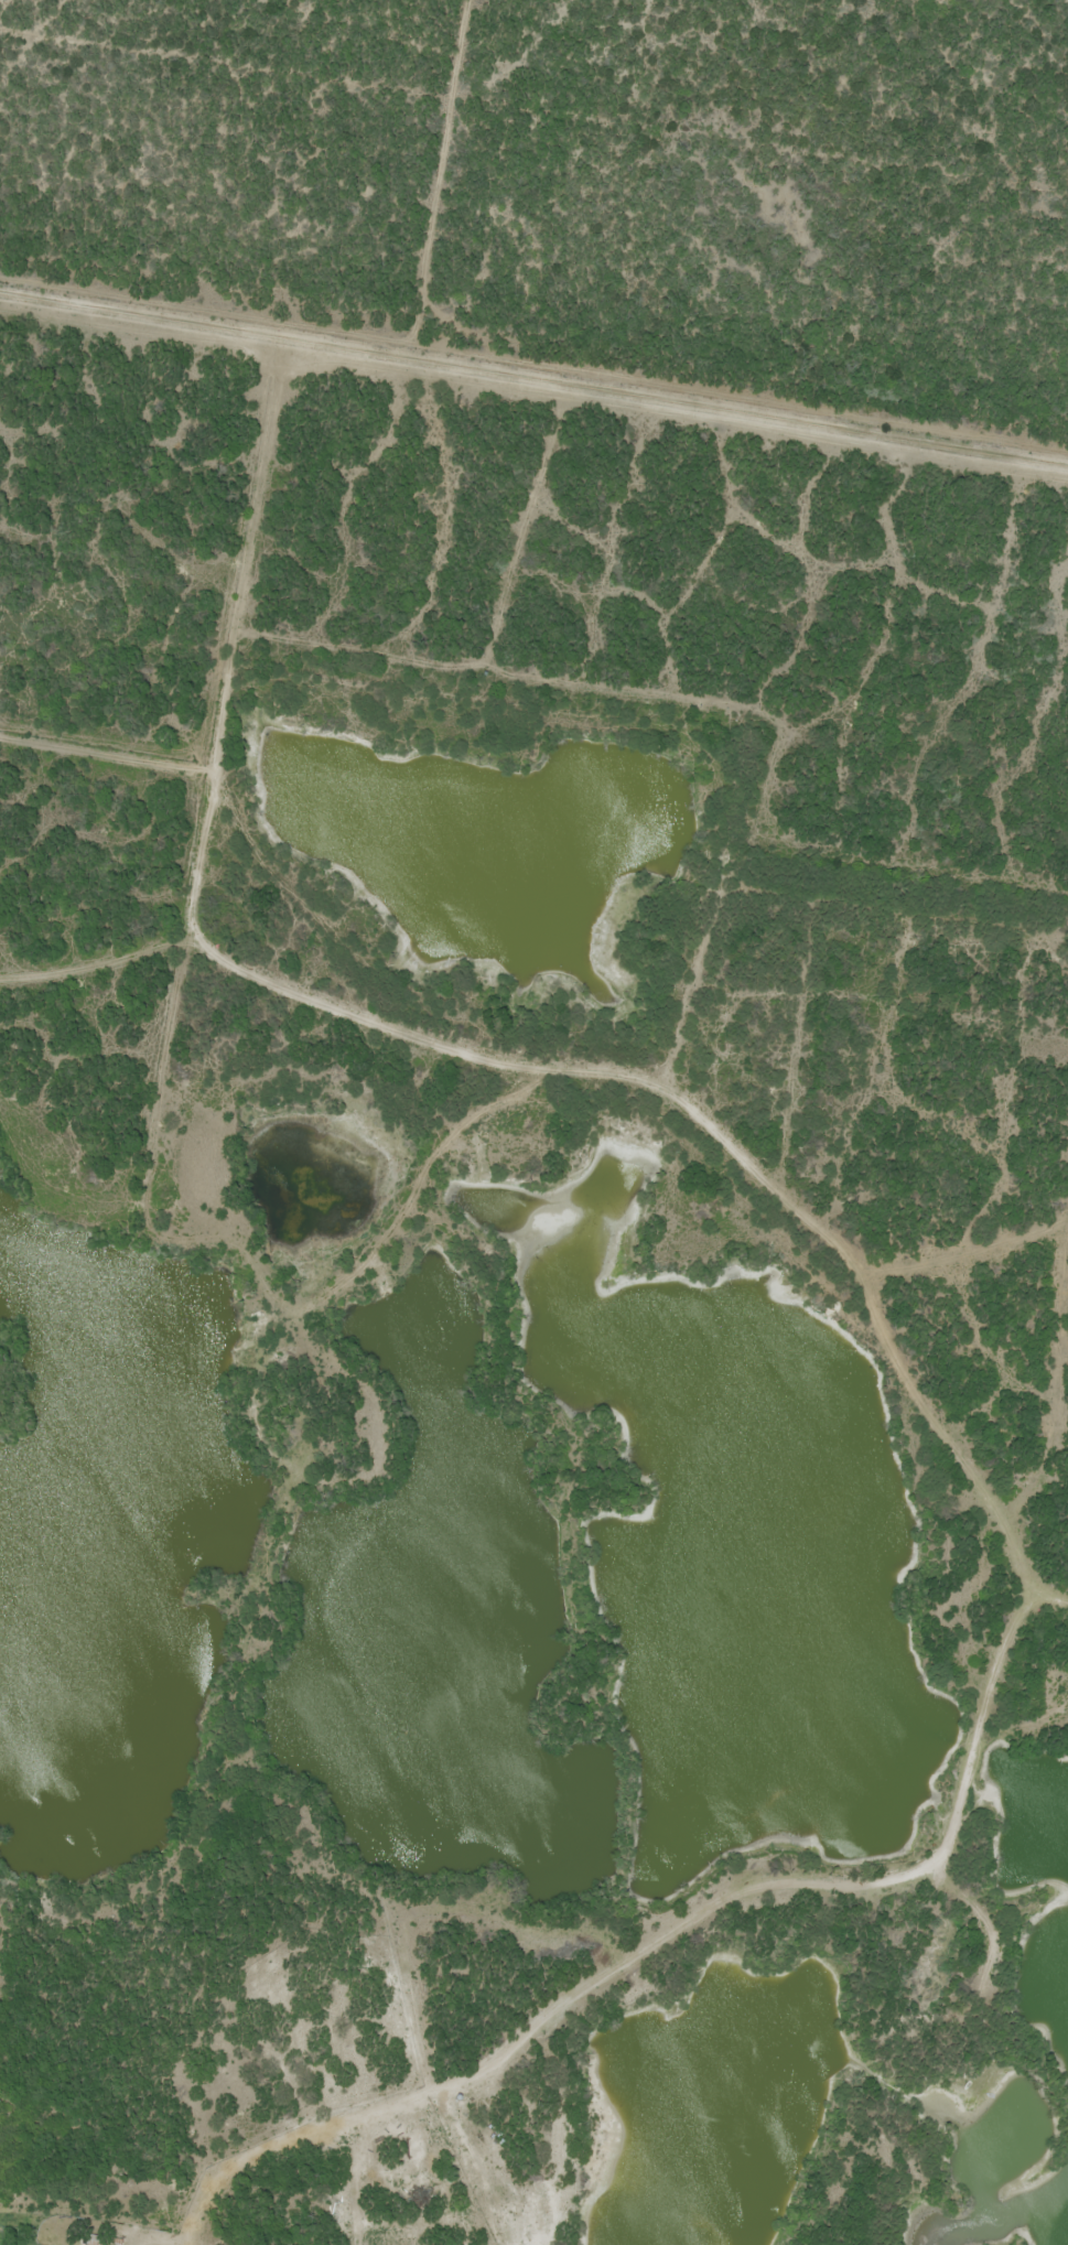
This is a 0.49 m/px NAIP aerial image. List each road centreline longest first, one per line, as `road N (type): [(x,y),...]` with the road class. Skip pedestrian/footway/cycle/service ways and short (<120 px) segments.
road 1 (residential): [(424,280),(474,0)]

